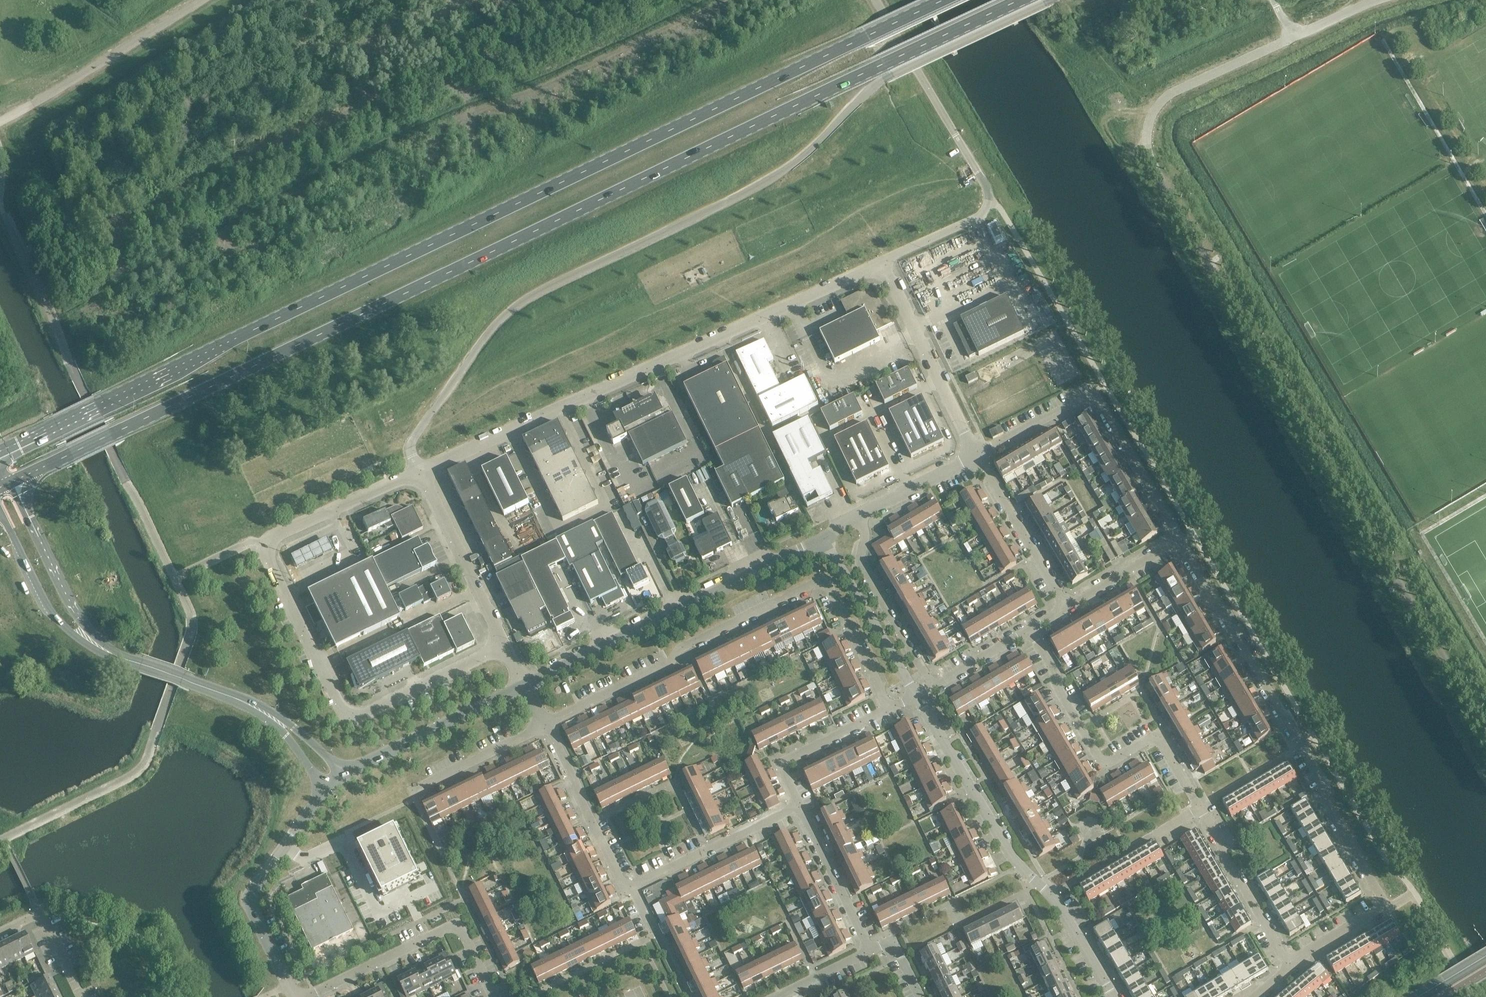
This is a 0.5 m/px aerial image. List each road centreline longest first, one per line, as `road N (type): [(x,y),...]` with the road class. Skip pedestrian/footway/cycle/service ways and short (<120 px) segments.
road 1 (trunk): [(8,482),(1020,0)]
road 2 (trunk): [(944,0),(0,451)]
road 3 (unclassified): [(418,471),(417,433),(511,307),(789,167),(880,80),(1052,0)]
road 4 (unclassified): [(418,471),(268,546),(341,708),(365,714),(503,646)]
road 5 (unclassified): [(882,261),(418,471)]
road 6 (residential): [(1293,964),(1163,740),(1151,736),(1111,760),(1095,757),(1029,633)]
road 7 (residential): [(542,724),(676,662),(684,647),(808,585),(830,592),(891,707)]
road 8 (residential): [(1111,996),(1055,899),(1006,848),(915,696)]
road 9 (unclassified): [(522,685),(821,539)]
road 10 (unclassified): [(1179,538),(1093,396),(976,453)]
road 11 (residential): [(1293,964),(1386,907),(1297,751)]
road 12 (residential): [(1179,538),(1297,751)]
road 13 (residential): [(310,996),(454,926),(493,996)]
road 14 (unclassified): [(0,122),(204,0)]
road 15 (unclassified): [(990,202),(877,0)]
road 16 (residential): [(326,791),(250,903),(288,987)]
road 17 (unclassified): [(1155,169),(1146,139),(1160,101),(1291,38)]
road 18 (unclassified): [(976,453),(882,261)]
road 19 (unclassified): [(116,656),(75,615),(8,482)]
road 20 (unclassified): [(344,773),(522,685)]
road 21 (residential): [(930,686),(858,567),(863,509)]
road 22 (unclassified): [(418,471),(503,646)]
road 23 (unclassified): [(0,511),(55,620),(116,656)]
road 24 (residential): [(797,806),(630,886)]
road 25 (residential): [(630,886),(542,724)]
road 26 (unclassified): [(821,539),(915,696)]
road 27 (residential): [(1057,608),(976,453)]
road 28 (residential): [(797,806),(781,770),(785,757),(891,707)]
road 29 (residential): [(870,953),(797,806)]
road 30 (residential): [(406,788),(542,724)]
road 31 (residential): [(1057,608),(1179,538)]
road 32 (unclassified): [(82,996),(41,912),(0,932)]
road 33 (unclassified): [(116,656),(245,702)]
road 34 (unclassified): [(863,509),(976,453)]
road 35 (unclassified): [(990,202),(984,214),(882,261)]
road 36 (unclassified): [(344,773),(299,732),(245,702)]
road 37 (unclassified): [(245,702),(279,728),(326,791)]

